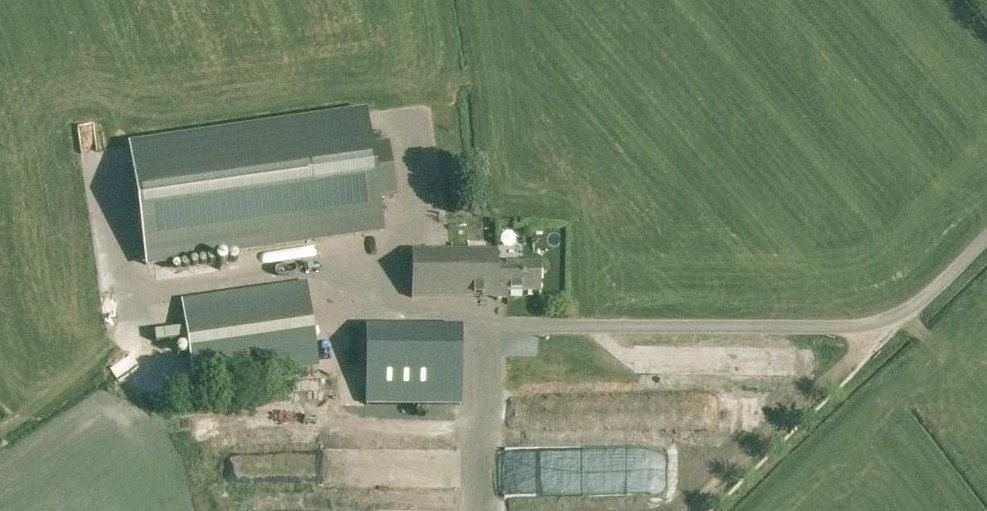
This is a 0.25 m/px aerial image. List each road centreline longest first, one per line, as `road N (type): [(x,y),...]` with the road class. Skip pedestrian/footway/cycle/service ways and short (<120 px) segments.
road 1 (track): [(895,329),(705,510)]
road 2 (unclassified): [(895,329),(986,239)]

